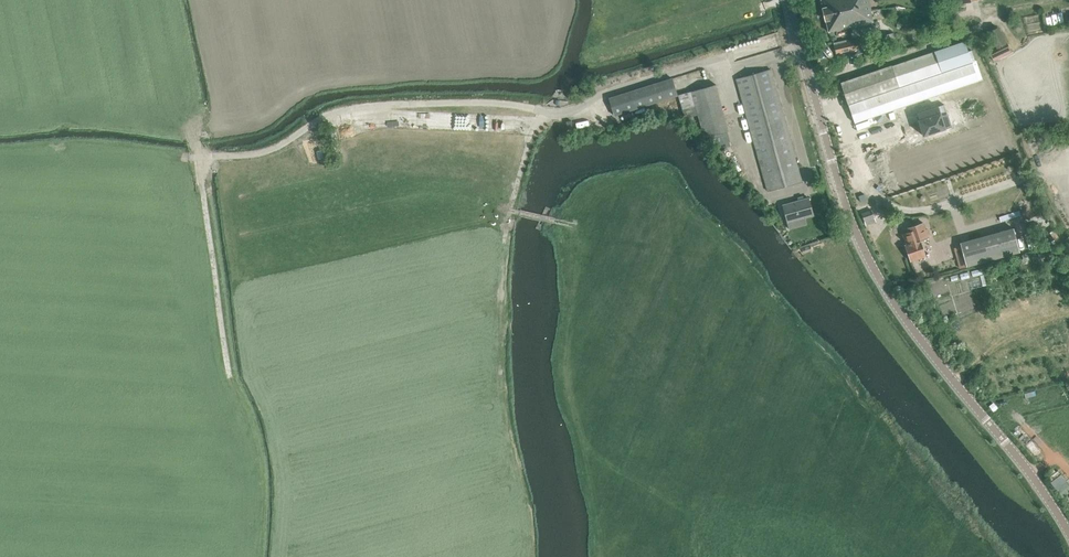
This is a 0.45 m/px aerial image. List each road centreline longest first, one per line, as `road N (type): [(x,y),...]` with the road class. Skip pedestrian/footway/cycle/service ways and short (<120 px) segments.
road 1 (tertiary): [(1068,533),(862,250),(787,0)]
road 2 (track): [(198,134),(230,380),(257,451),(257,556)]
road 3 (track): [(598,556),(598,517),(564,375),(578,244),(570,225),(511,211)]
road 4 (track): [(549,112),(488,101),(360,108),(318,117),(273,149),(187,158)]
road 5 (track): [(549,112),(528,140),(504,243)]

